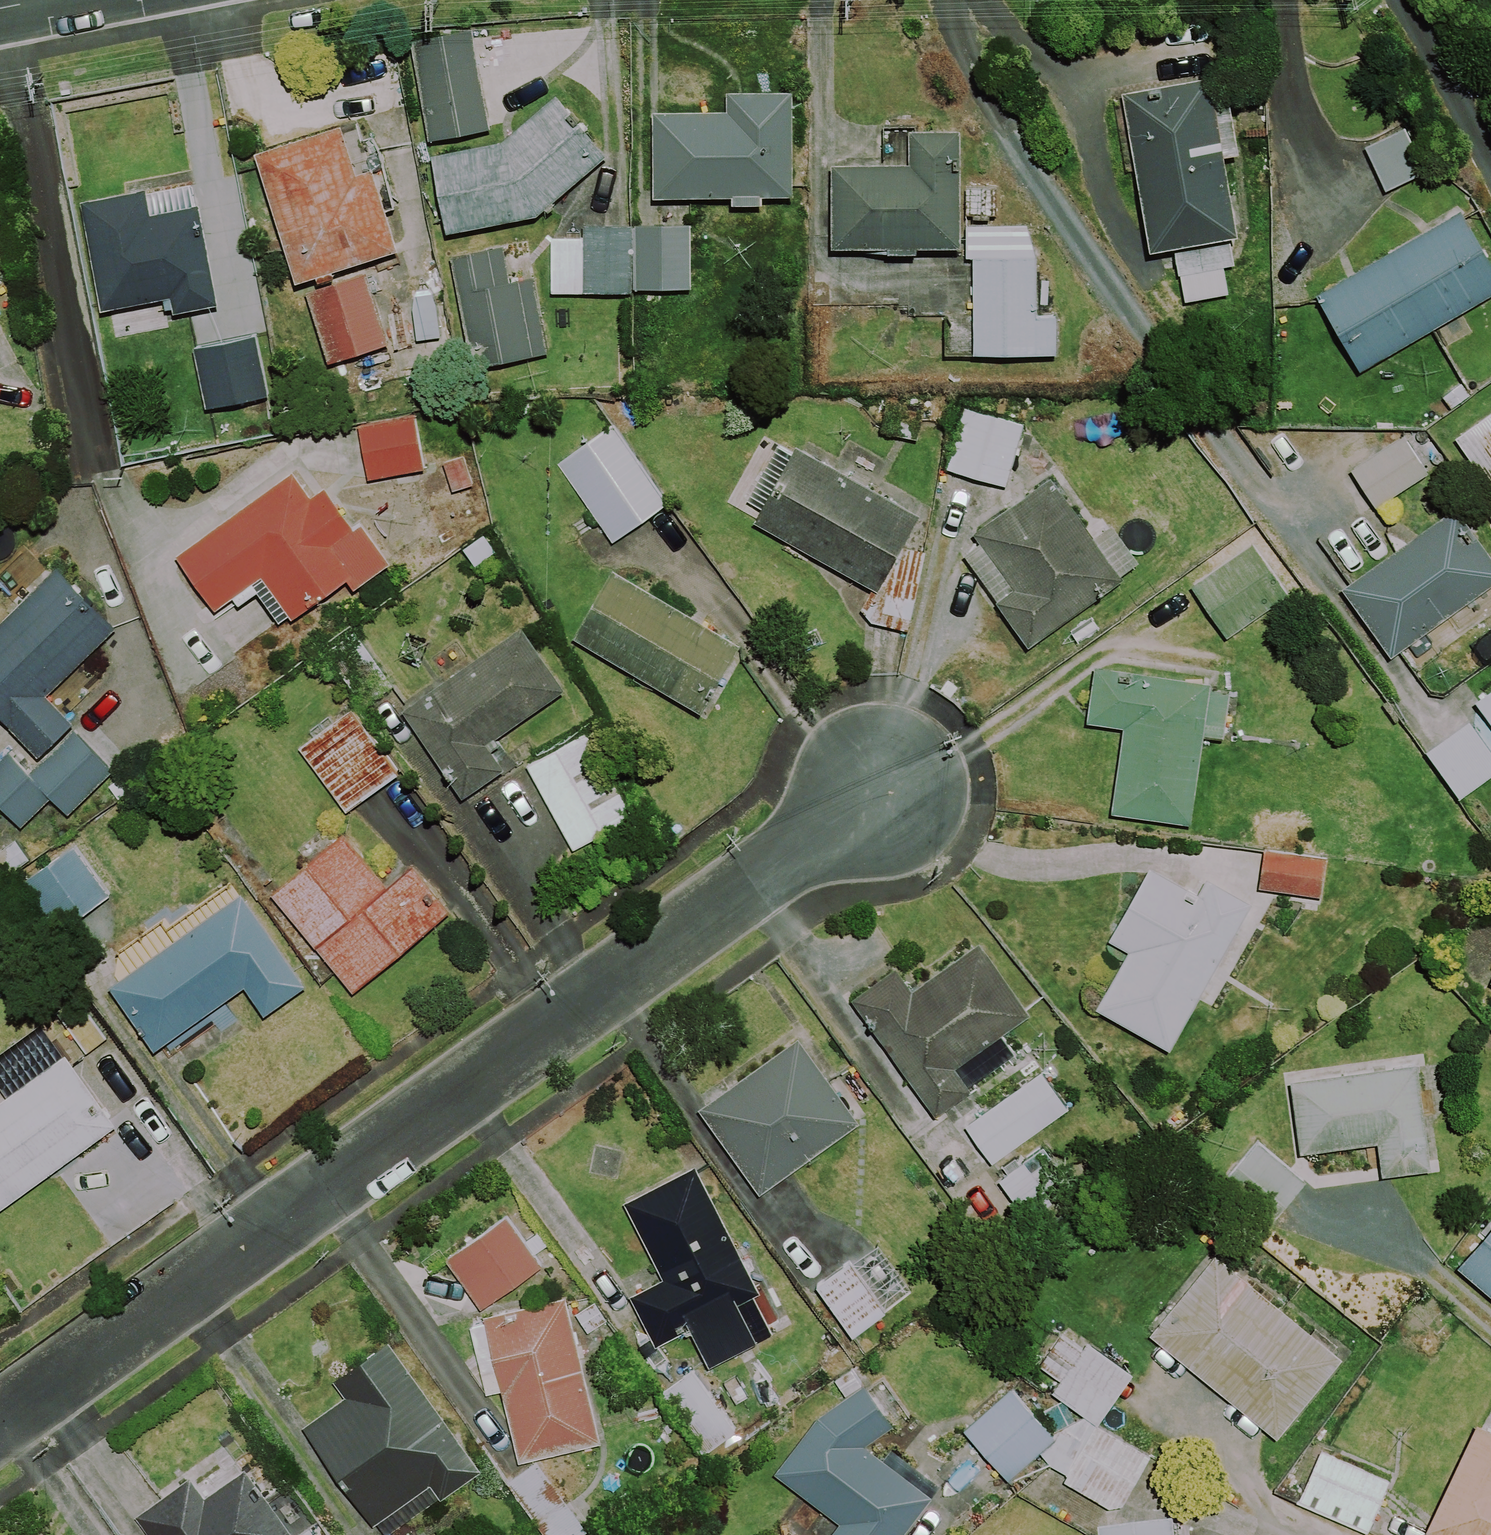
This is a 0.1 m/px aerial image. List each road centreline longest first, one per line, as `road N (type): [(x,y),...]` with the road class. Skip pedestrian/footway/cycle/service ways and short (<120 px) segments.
road 1 (residential): [(0,1427),(871,798)]

